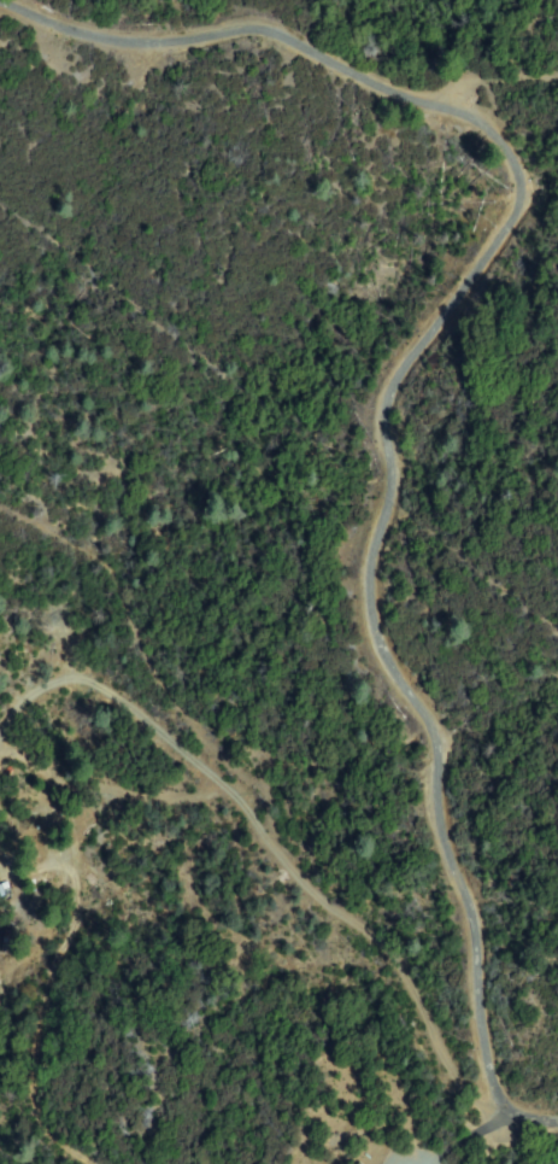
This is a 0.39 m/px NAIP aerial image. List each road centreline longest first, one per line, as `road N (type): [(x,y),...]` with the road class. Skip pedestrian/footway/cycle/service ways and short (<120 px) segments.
road 1 (residential): [(500,1078),(484,928),(447,799),(454,742),(384,632),(378,565),(399,473),(395,397),(518,228),(535,191),(533,169),(495,124),(407,93),(270,22),(161,33),(25,0)]
road 2 (track): [(0,502),(24,509),(117,569),(147,643),(264,794),(301,868),(387,940),(459,1058),(500,1078)]

